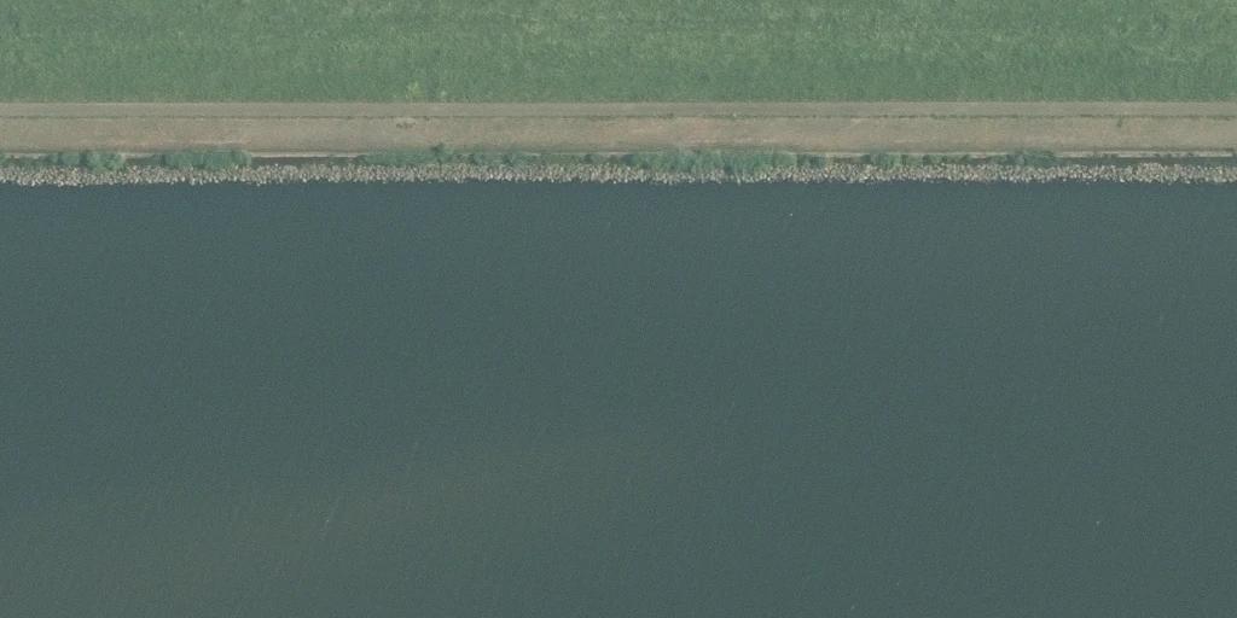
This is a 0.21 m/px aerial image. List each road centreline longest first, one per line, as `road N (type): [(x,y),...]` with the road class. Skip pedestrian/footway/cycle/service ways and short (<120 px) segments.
road 1 (unclassified): [(0,105),(1236,104)]

